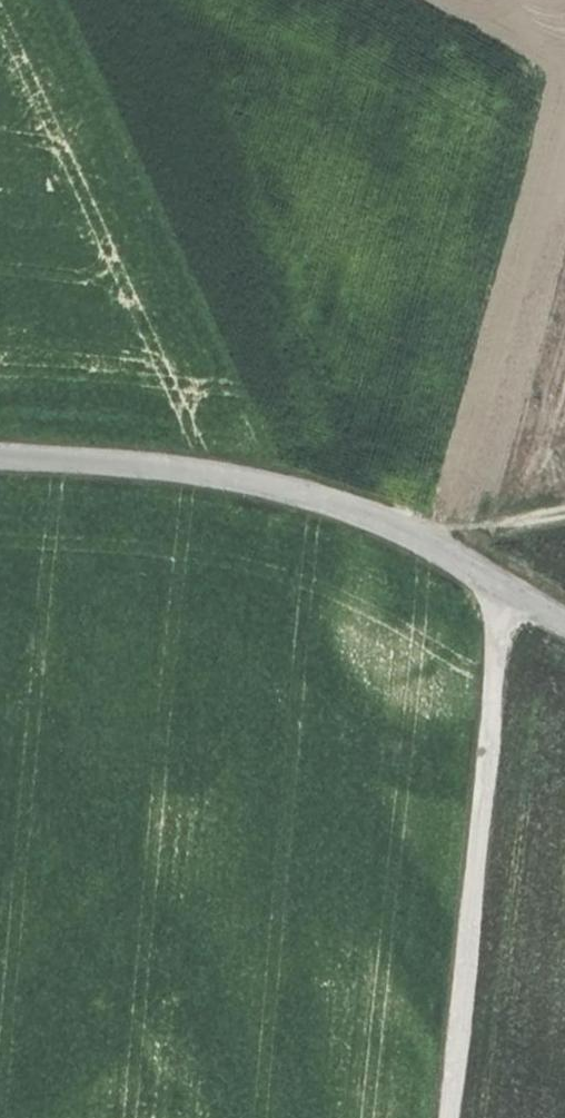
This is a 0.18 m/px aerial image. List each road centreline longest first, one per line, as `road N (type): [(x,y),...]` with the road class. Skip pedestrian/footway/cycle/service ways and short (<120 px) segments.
road 1 (tertiary): [(0,453),(125,457),(285,478),(564,623)]
road 2 (track): [(447,1117),(500,585)]
road 3 (track): [(564,506),(393,532)]

